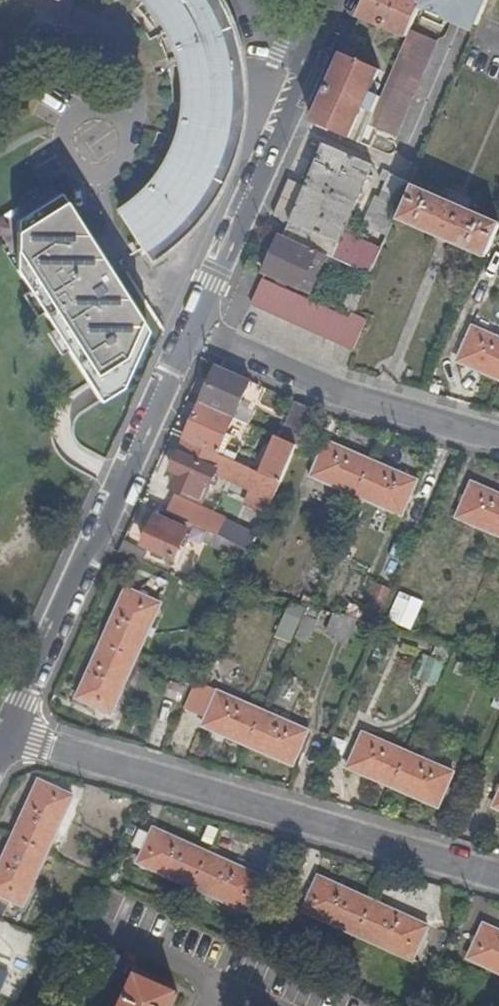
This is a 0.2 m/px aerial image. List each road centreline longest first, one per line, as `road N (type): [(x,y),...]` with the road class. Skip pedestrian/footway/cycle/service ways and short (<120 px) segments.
road 1 (residential): [(3,731),(498,880)]
road 2 (residential): [(3,731),(195,328)]
road 3 (residential): [(498,436),(329,385),(195,328)]
road 4 (residential): [(195,328),(307,56)]
road 5 (residential): [(125,114),(111,164),(79,176),(53,157),(57,120),(92,111)]
road 6 (residential): [(37,0),(85,20),(114,47),(129,81),(125,114)]

